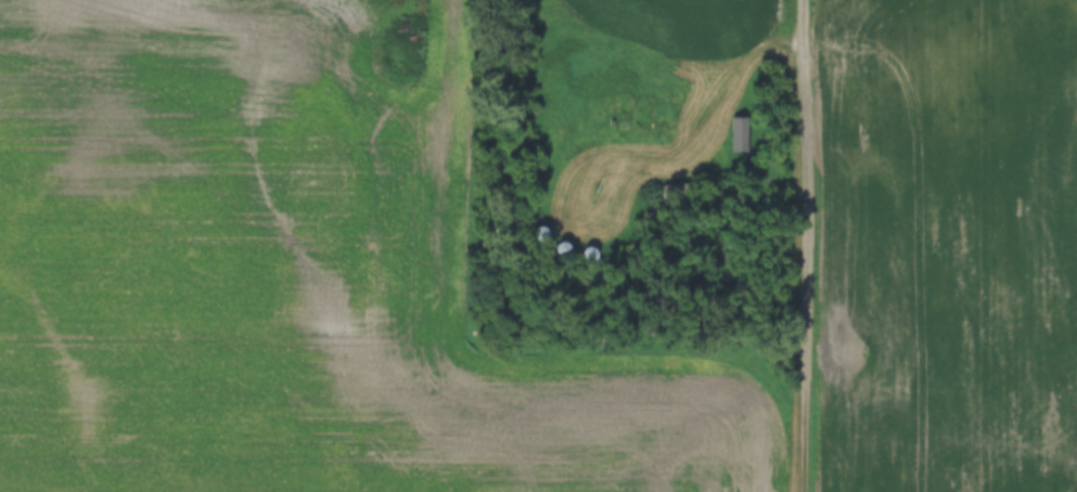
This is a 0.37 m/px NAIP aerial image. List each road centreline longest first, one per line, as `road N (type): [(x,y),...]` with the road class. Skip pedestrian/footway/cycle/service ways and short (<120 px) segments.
road 1 (track): [(809,0),(810,491)]
road 2 (track): [(809,38),(768,38),(723,69),(704,116),(681,141),(623,160),(605,180),(589,226)]

